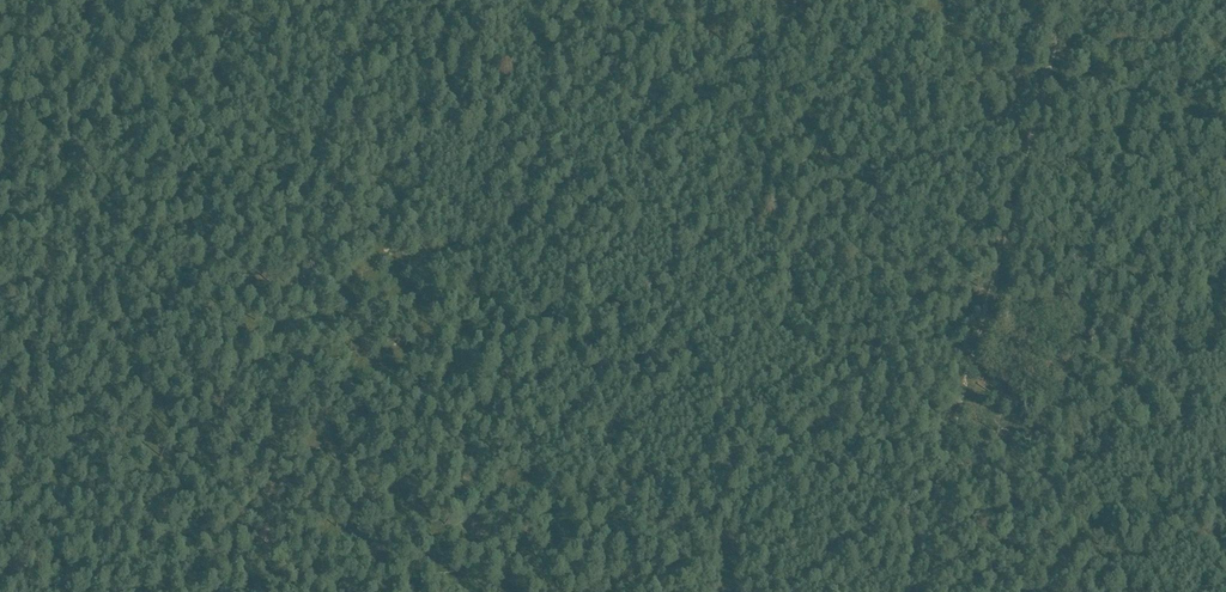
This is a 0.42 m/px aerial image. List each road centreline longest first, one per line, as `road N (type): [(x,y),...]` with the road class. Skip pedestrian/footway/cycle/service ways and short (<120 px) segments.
road 1 (track): [(1063,0),(902,591)]

